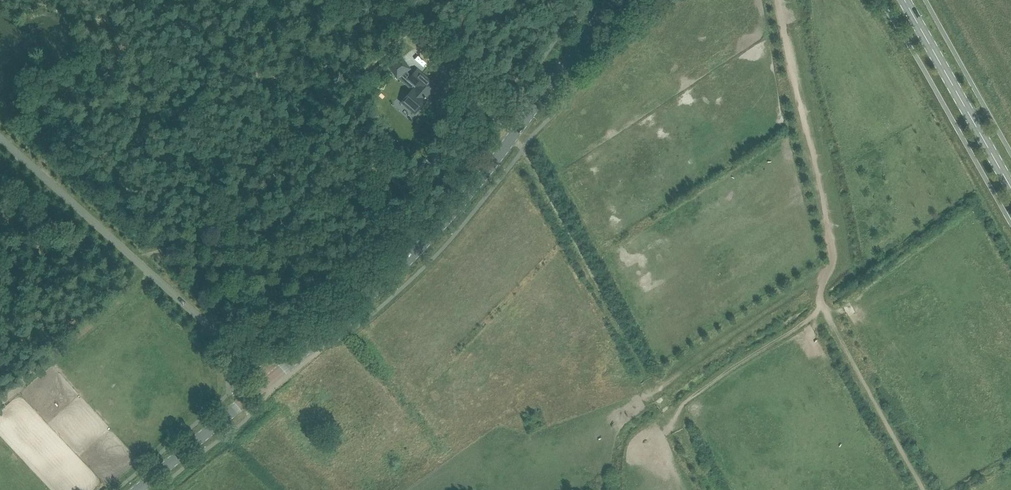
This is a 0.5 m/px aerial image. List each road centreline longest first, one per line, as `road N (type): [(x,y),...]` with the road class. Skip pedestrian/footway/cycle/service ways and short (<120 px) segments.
road 1 (track): [(713,489),(513,128),(363,0)]
road 2 (tertiary): [(268,380),(399,267),(610,0)]
road 3 (unclassified): [(268,380),(0,141)]
road 4 (primary): [(1010,182),(906,0)]
road 5 (tertiary): [(136,489),(268,380)]

